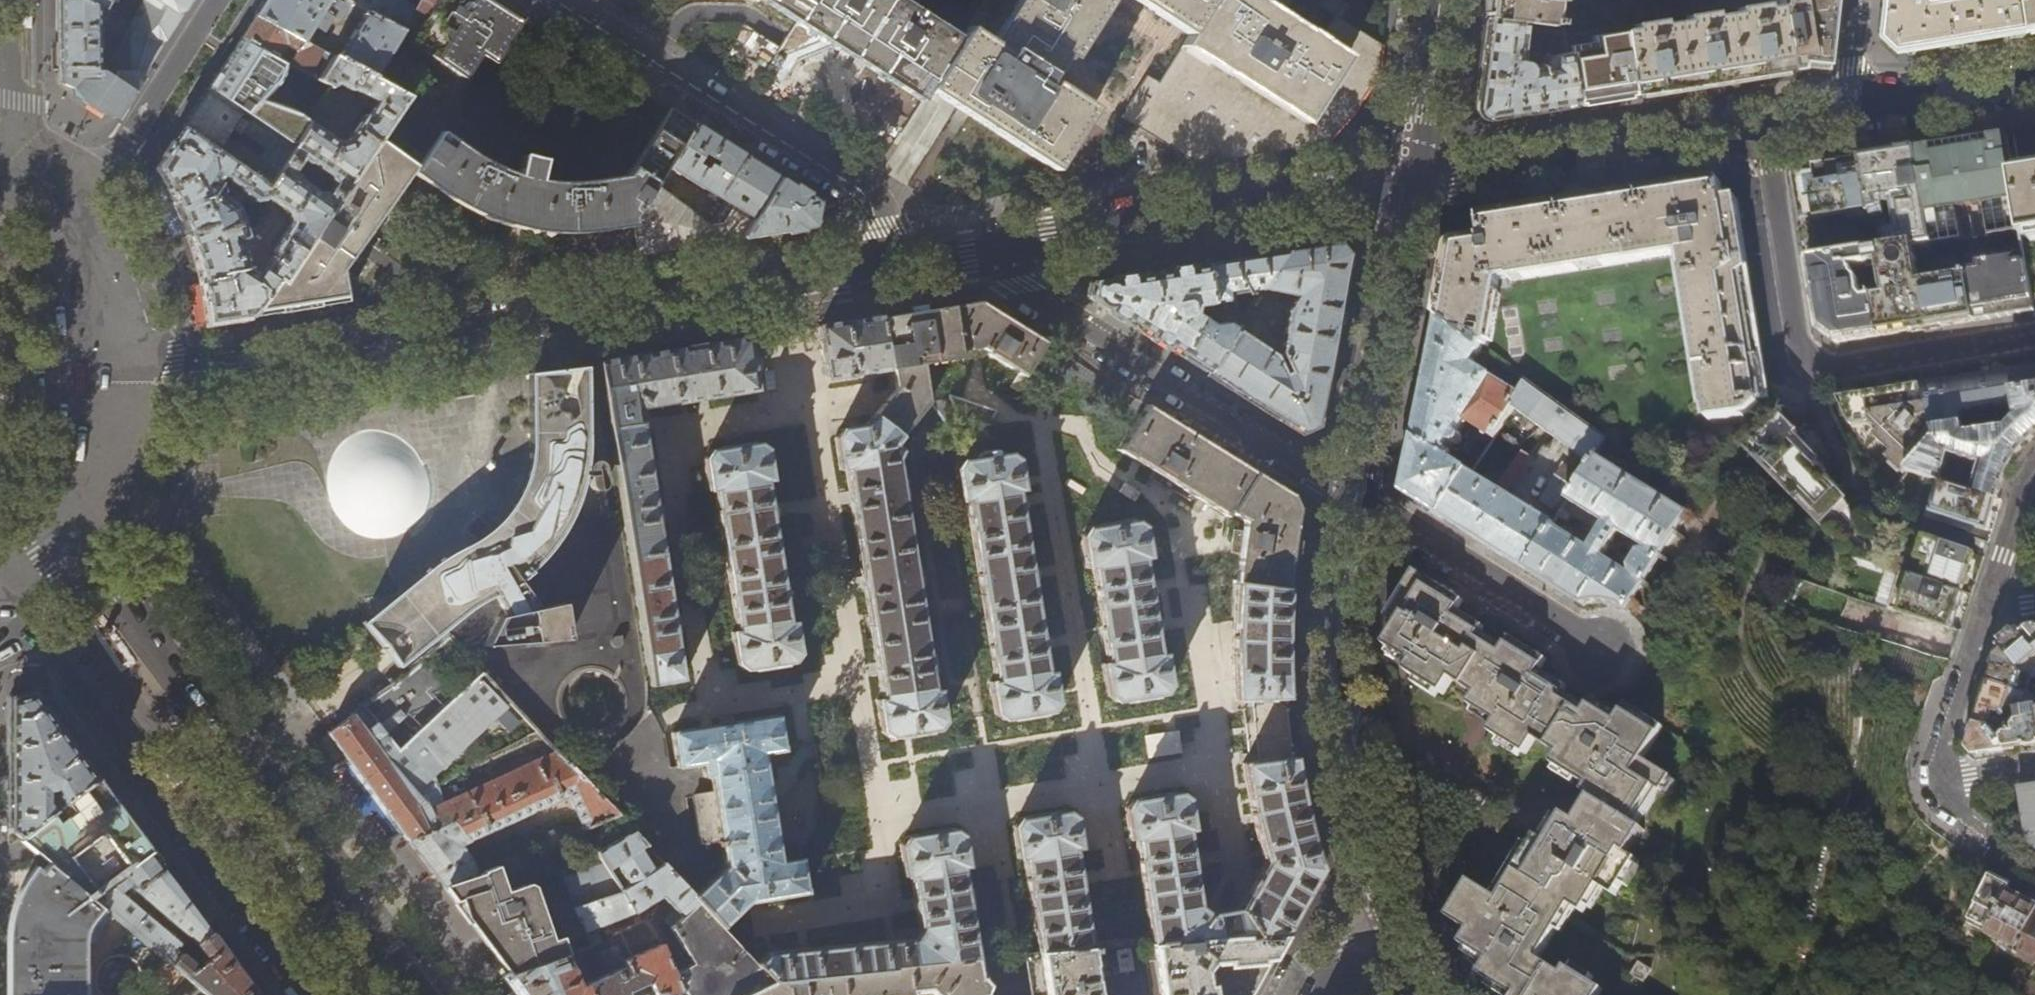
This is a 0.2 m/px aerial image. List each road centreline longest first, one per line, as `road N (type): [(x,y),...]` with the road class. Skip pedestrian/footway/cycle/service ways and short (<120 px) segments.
road 1 (residential): [(95,383),(181,379),(900,263)]
road 2 (primary): [(416,994),(114,590),(61,532)]
road 3 (primary): [(4,574),(51,653),(306,994)]
road 4 (residential): [(1764,125),(1798,337),(1813,362),(1840,366),(2034,335)]
road 5 (residential): [(993,248),(1016,287),(1351,496)]
road 6 (residential): [(900,263),(869,192),(563,0)]
road 7 (secondary): [(1351,496),(1338,600),(1342,740),(1357,814),(1393,913)]
road 8 (residential): [(993,248),(1412,182)]
road 9 (residential): [(1412,182),(1764,125)]
road 10 (secondary): [(1412,182),(1351,496)]
road 11 (residential): [(1604,649),(1351,496)]
road 12 (primary): [(95,383),(87,253),(77,221),(26,163)]
road 13 (residential): [(1841,113),(2034,81)]
road 14 (residential): [(1990,600),(1938,781)]
road 15 (secondary): [(1438,0),(1412,182)]
road 16 (primary): [(26,163),(15,101),(15,0)]
road 17 (primary): [(61,532),(90,482),(95,383)]
road 18 (residential): [(1393,913),(1313,953),(1283,994)]
road 19 (residential): [(2034,473),(1990,600)]
road 20 (residential): [(1938,781),(1962,817),(2034,869)]

